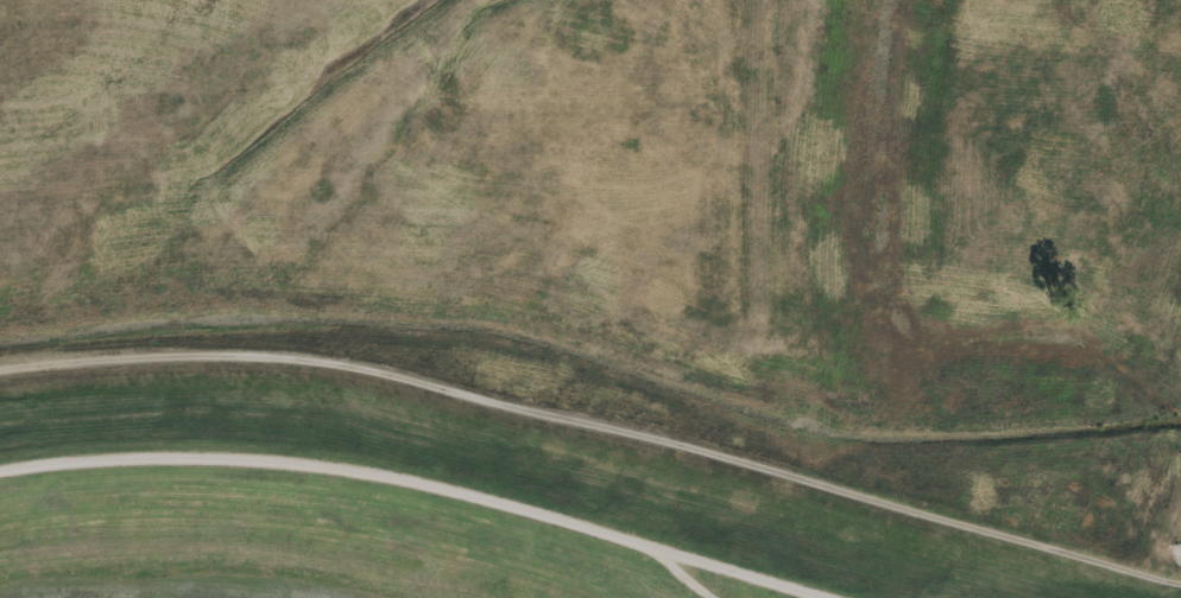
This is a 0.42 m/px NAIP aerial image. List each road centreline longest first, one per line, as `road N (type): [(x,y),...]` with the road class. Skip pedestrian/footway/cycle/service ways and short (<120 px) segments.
road 1 (track): [(0,471),(166,456),(365,471),(832,597)]

